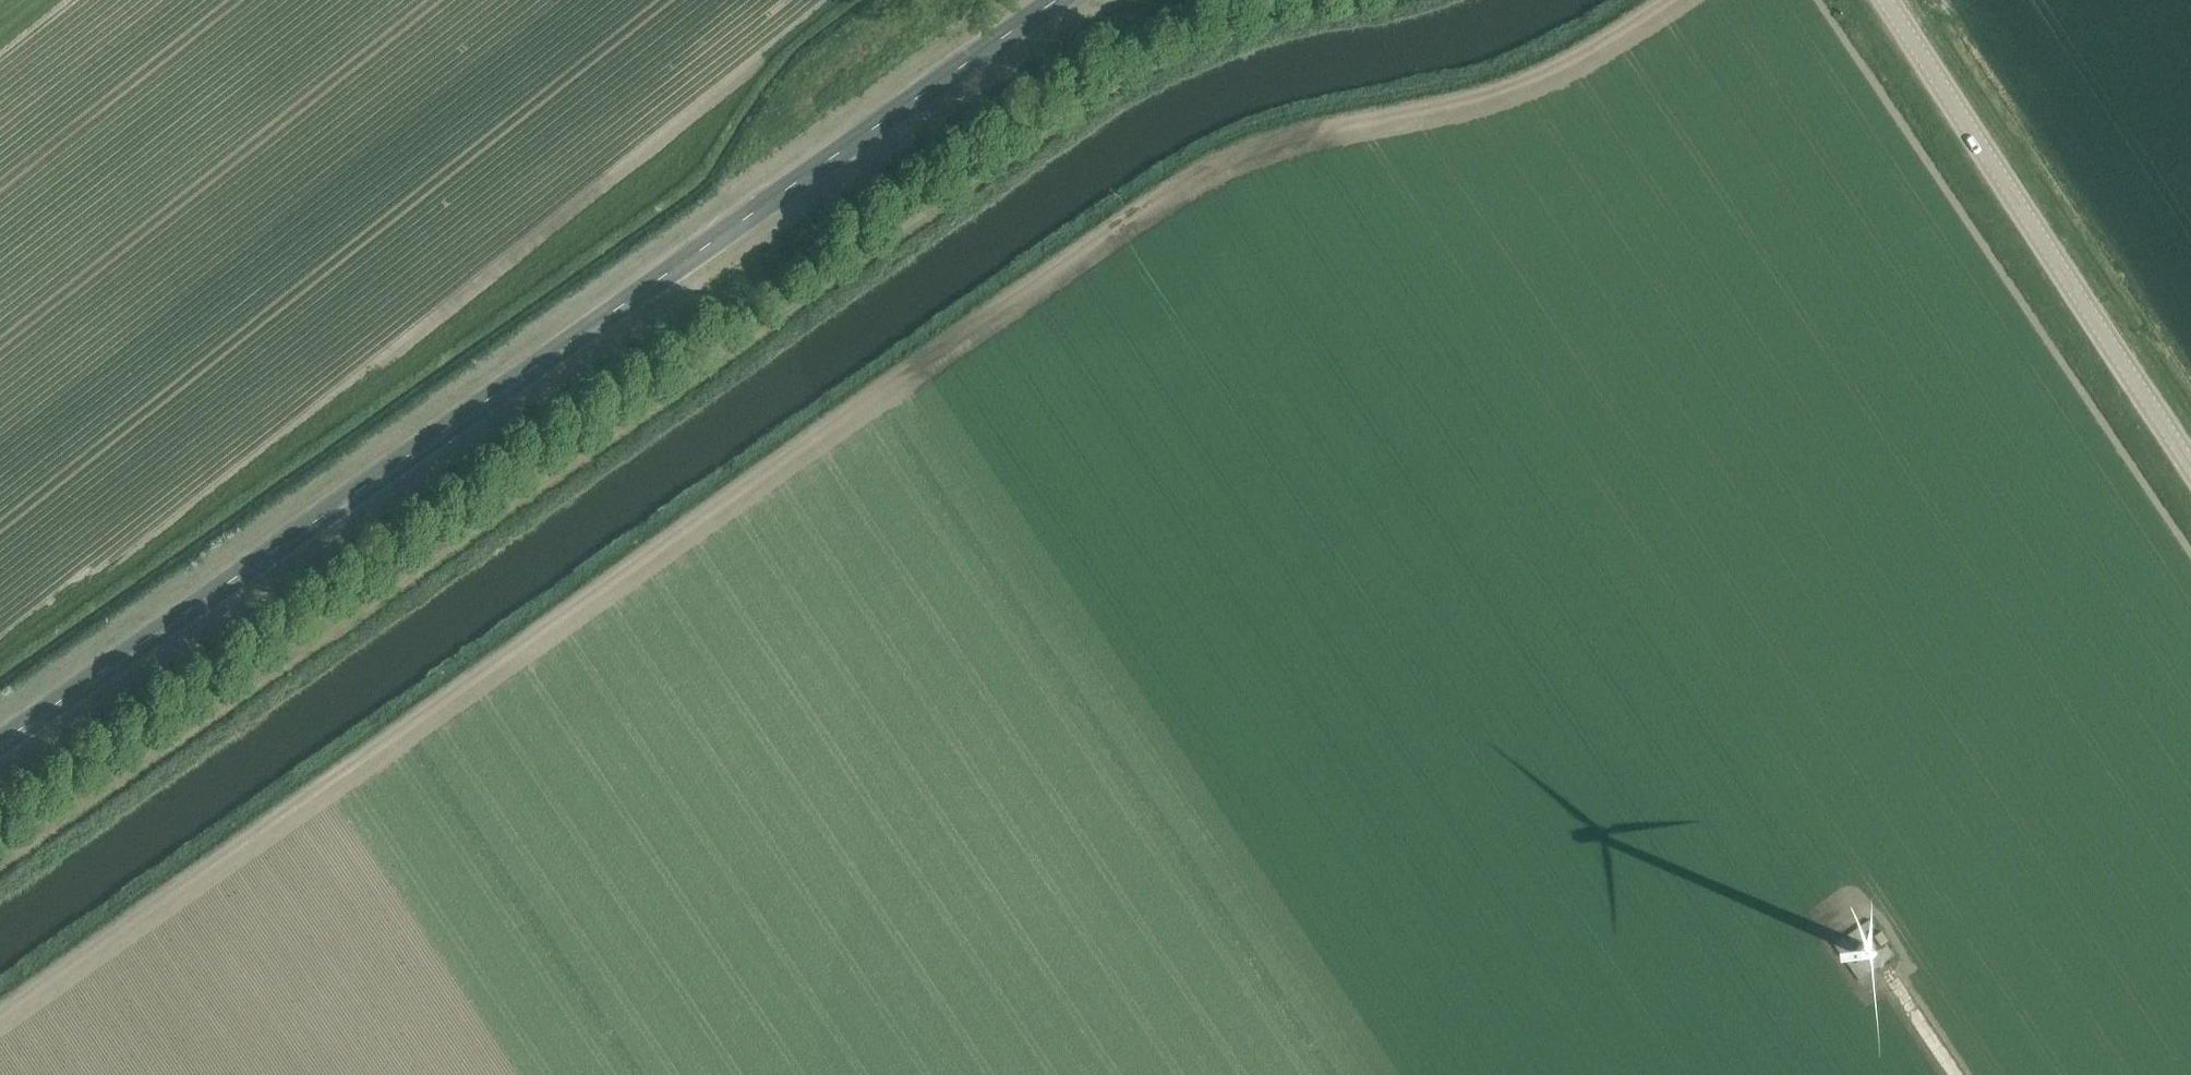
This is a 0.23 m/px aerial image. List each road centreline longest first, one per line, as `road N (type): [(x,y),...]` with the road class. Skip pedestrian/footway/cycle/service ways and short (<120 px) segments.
road 1 (unclassified): [(0,738),(1051,0)]
road 2 (tertiary): [(2190,449),(1887,0)]

